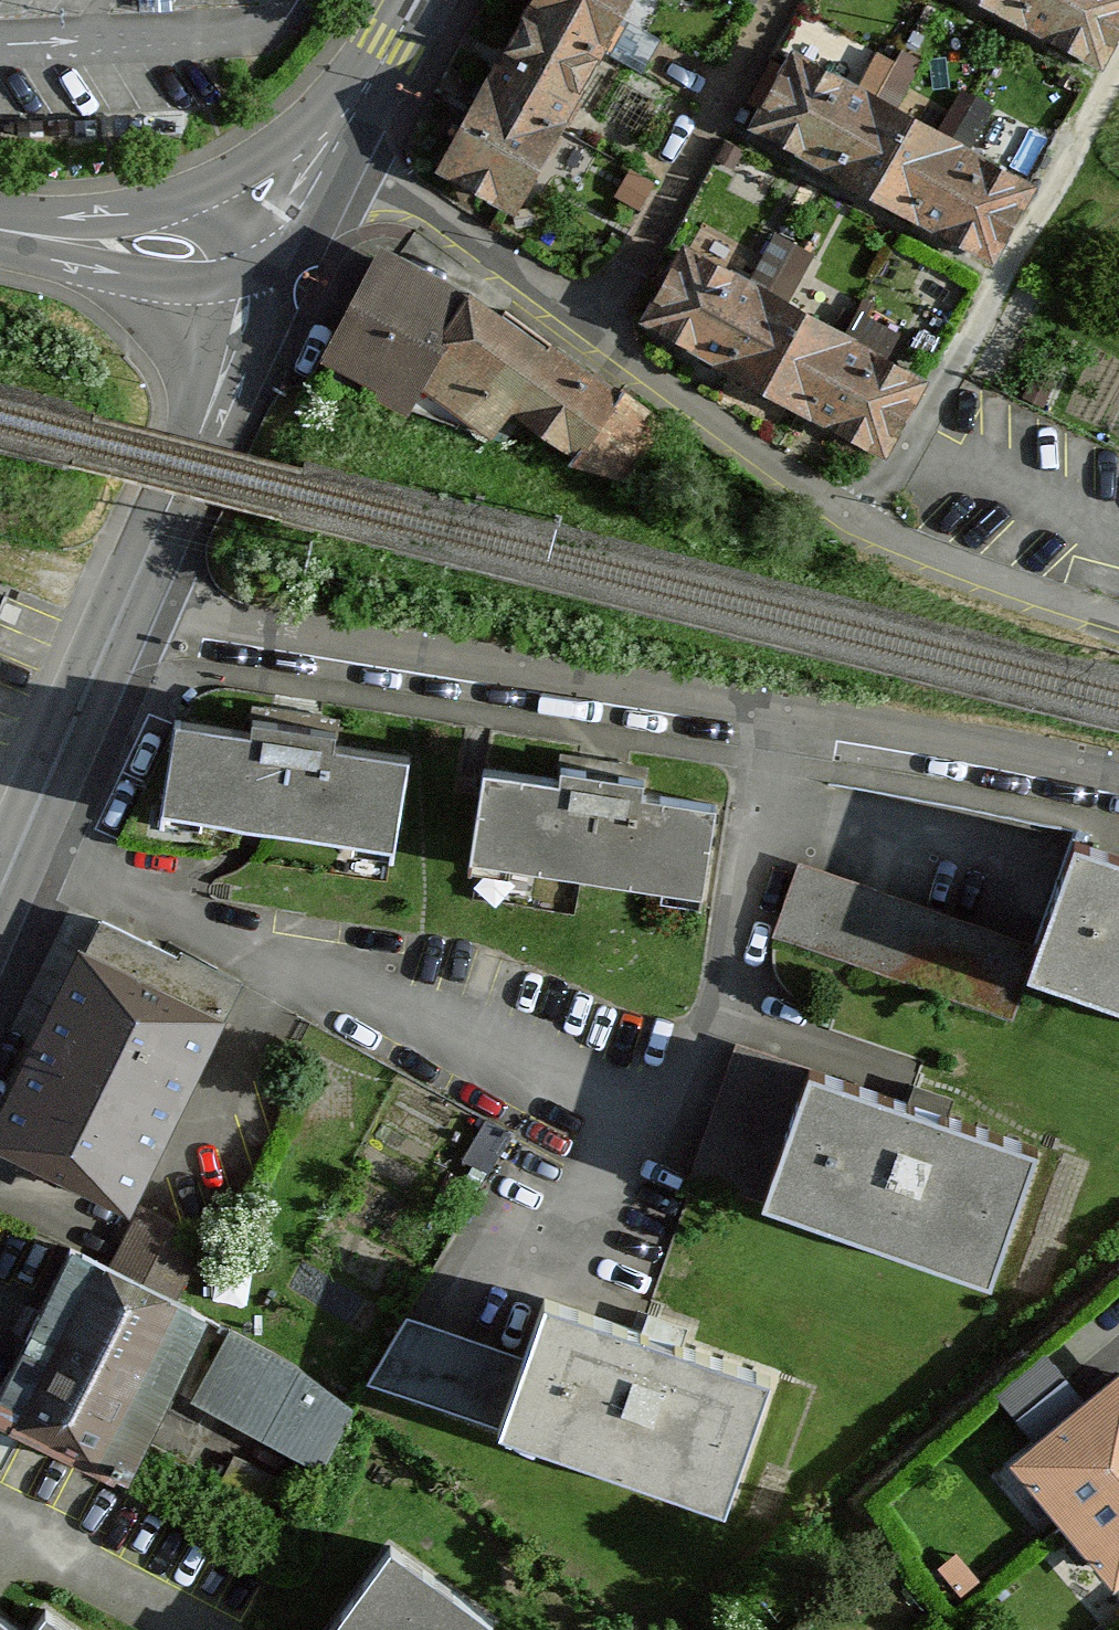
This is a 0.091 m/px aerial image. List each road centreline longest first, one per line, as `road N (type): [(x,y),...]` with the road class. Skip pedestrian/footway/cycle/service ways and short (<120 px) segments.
road 1 (residential): [(129,618),(927,749),(1118,791)]
road 2 (residential): [(344,157),(858,528)]
road 3 (residential): [(858,528),(1118,62)]
road 4 (residential): [(402,50),(289,153),(185,205),(74,227),(0,222)]
road 5 (tertiary): [(129,618),(281,272)]
road 6 (tertiary): [(0,917),(129,618)]
road 7 (residential): [(0,240),(107,278),(199,294),(281,272)]
road 8 (residential): [(858,528),(985,579),(1118,618)]
road 9 (tertiary): [(281,272),(344,157)]
road 10 (tertiary): [(344,157),(402,50)]

